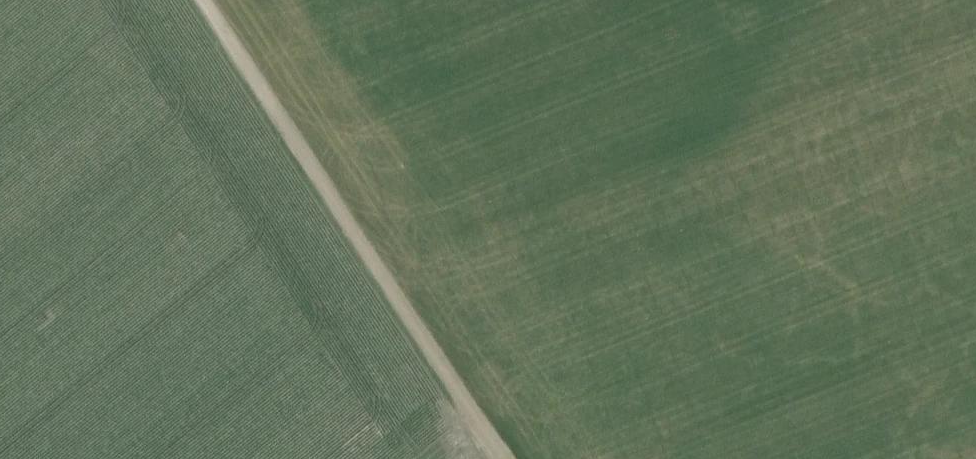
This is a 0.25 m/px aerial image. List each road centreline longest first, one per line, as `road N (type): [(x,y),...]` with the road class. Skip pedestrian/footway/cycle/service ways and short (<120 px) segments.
road 1 (track): [(203,0),(502,458)]

